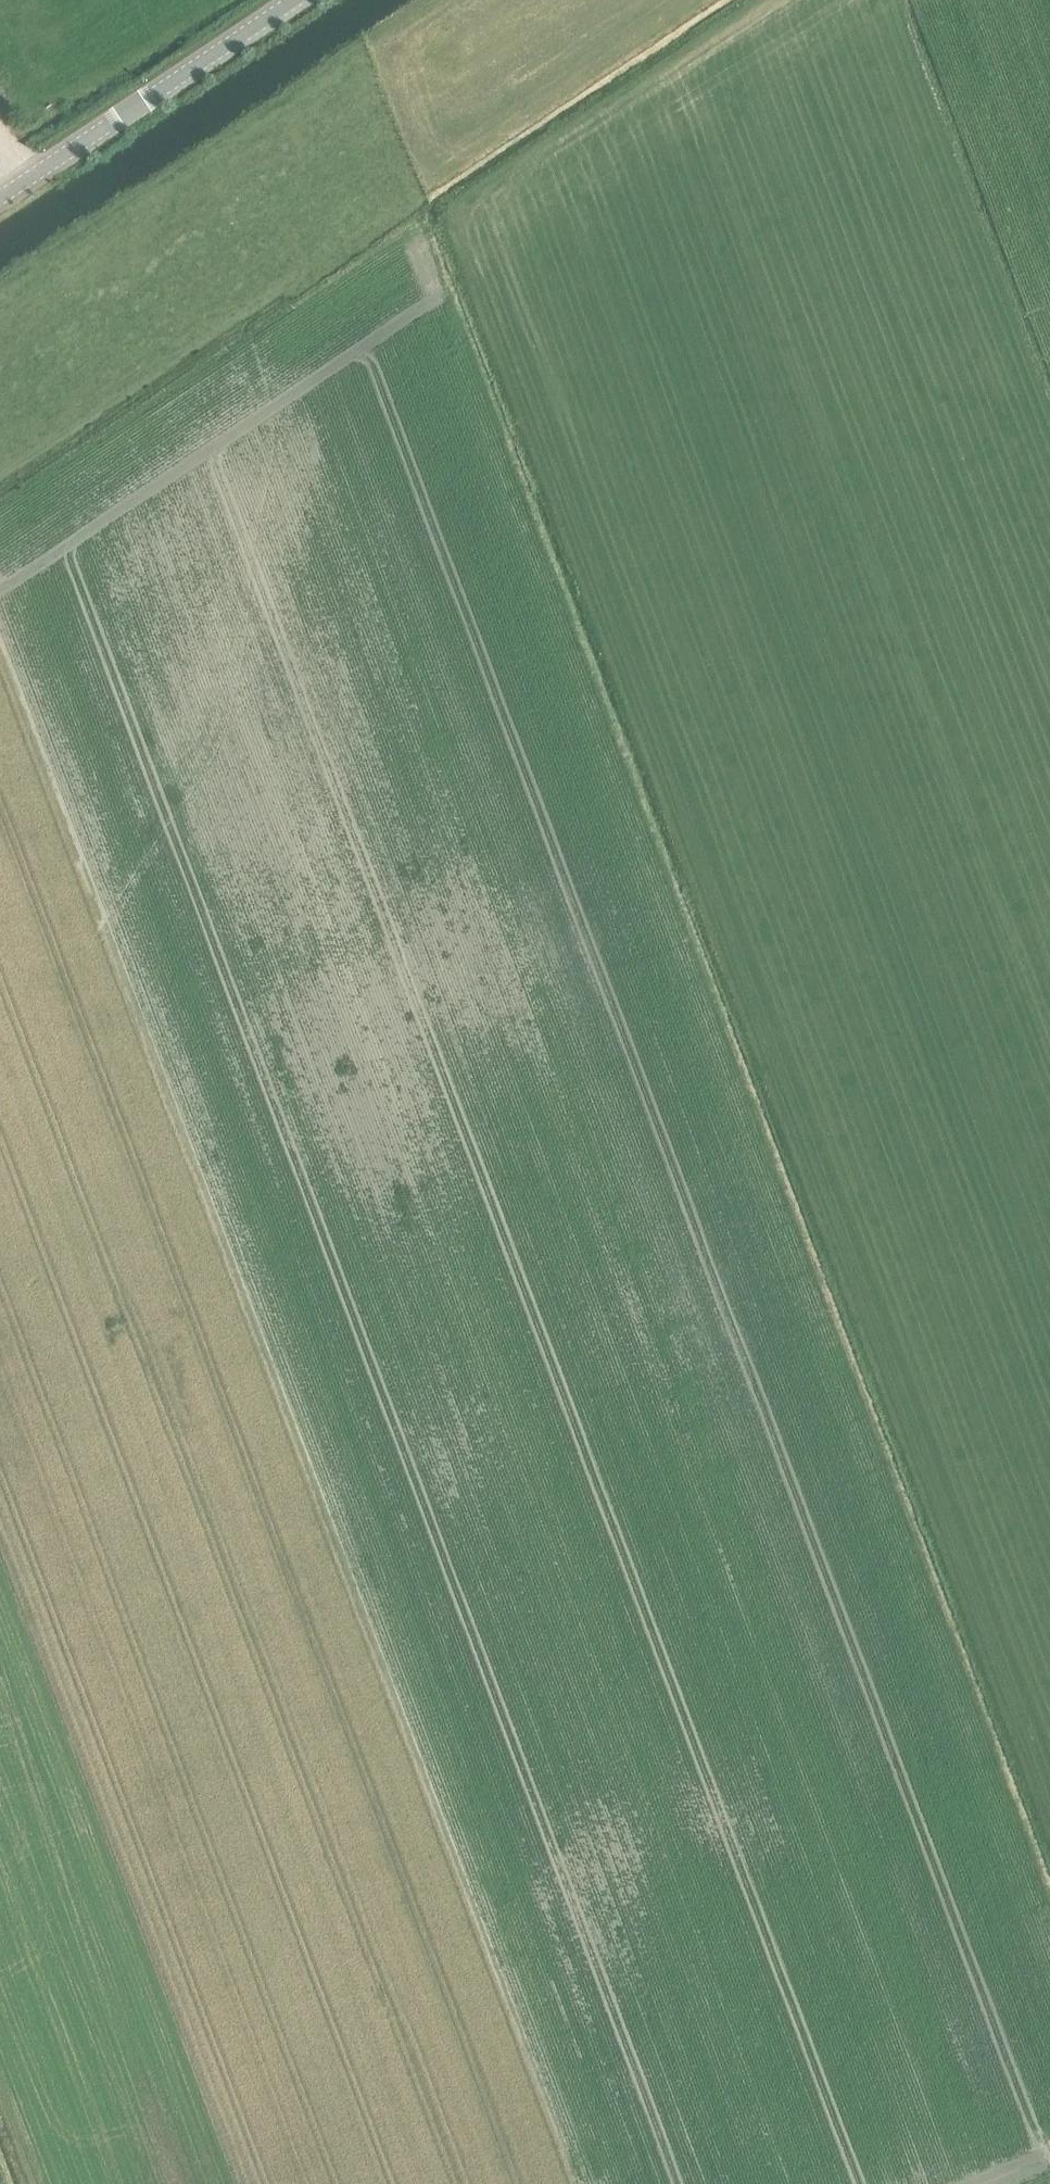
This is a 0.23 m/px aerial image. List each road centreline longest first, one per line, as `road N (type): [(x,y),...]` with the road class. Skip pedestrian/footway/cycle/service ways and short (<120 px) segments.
road 1 (tertiary): [(0,206),(307,0)]

